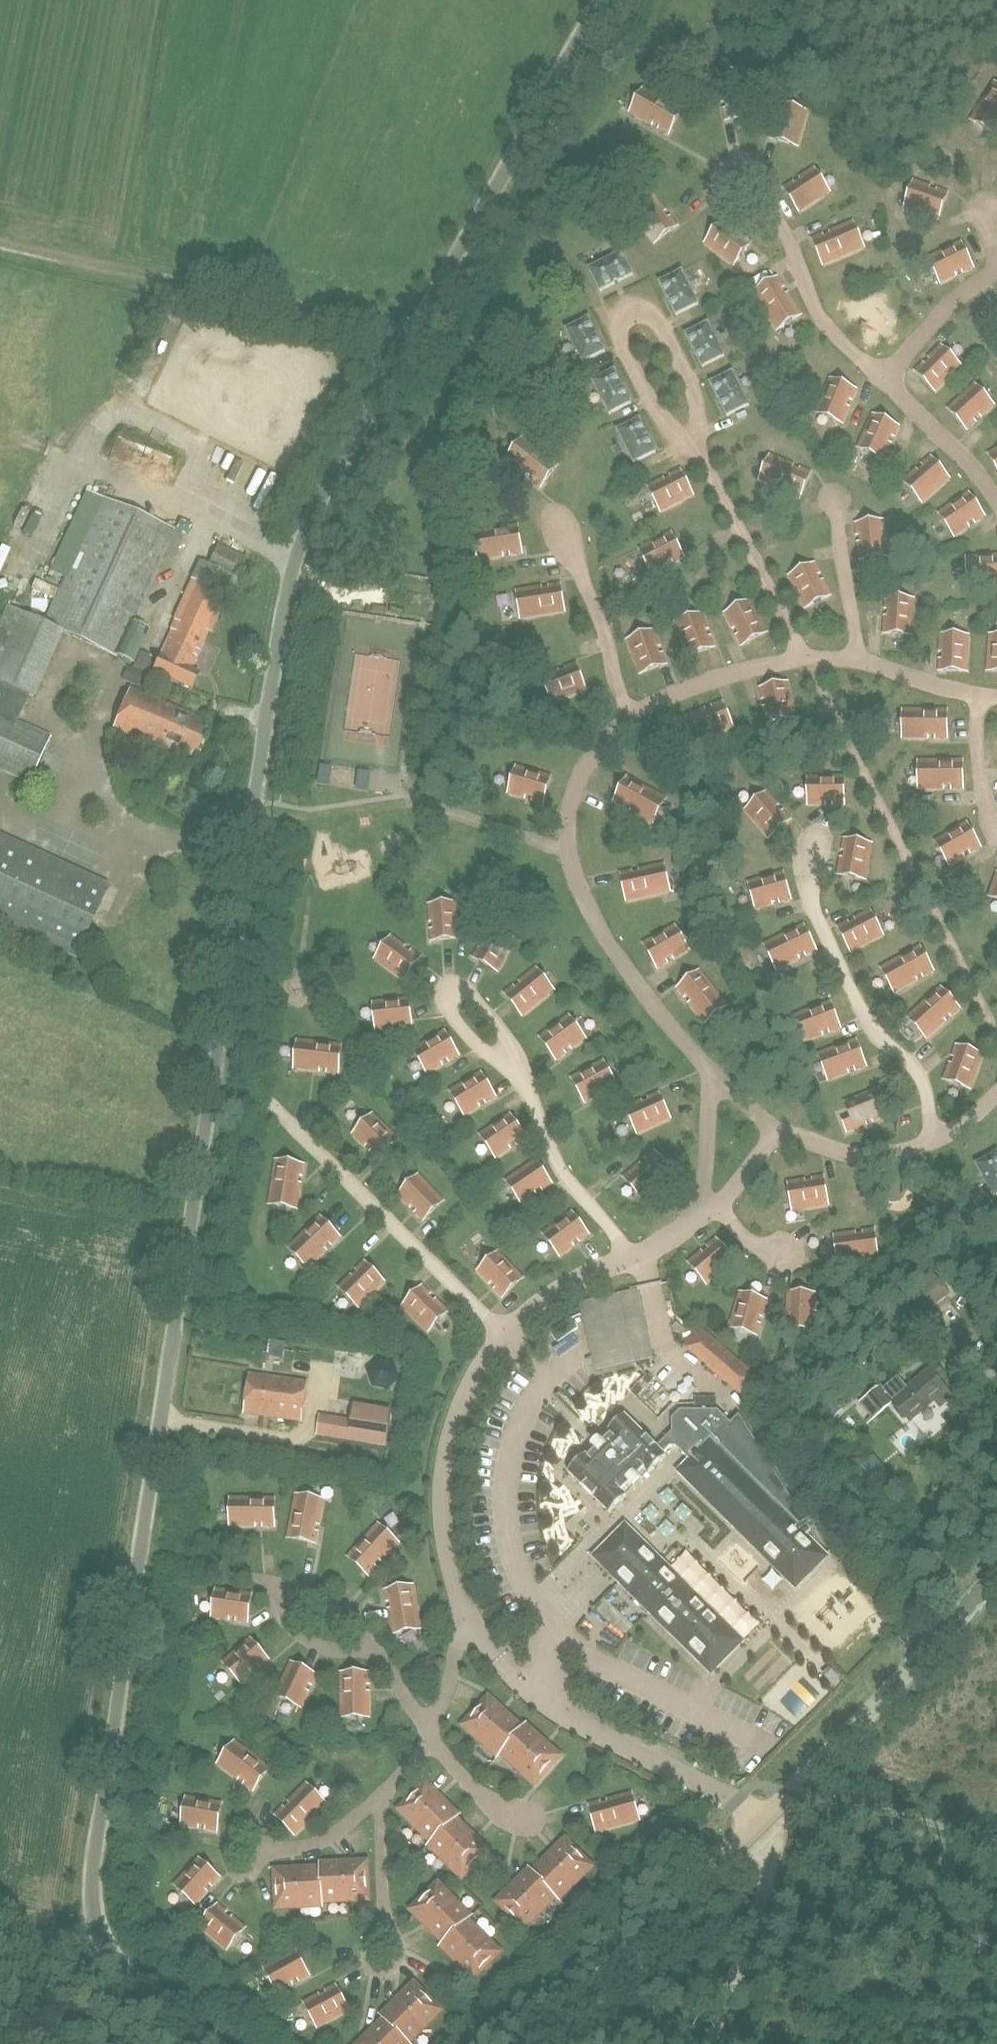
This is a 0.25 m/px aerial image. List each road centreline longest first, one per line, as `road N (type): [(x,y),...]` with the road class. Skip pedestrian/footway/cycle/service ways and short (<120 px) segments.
road 1 (unclassified): [(212,2043),(121,1967),(92,1928),(84,1899),(282,619),(296,558),(333,476),(599,0)]
road 2 (tertiary): [(538,2043),(770,1814),(996,1572)]
road 3 (track): [(770,1814),(769,1871),(713,2043)]
road 4 (track): [(996,1845),(822,1791),(790,1792)]

